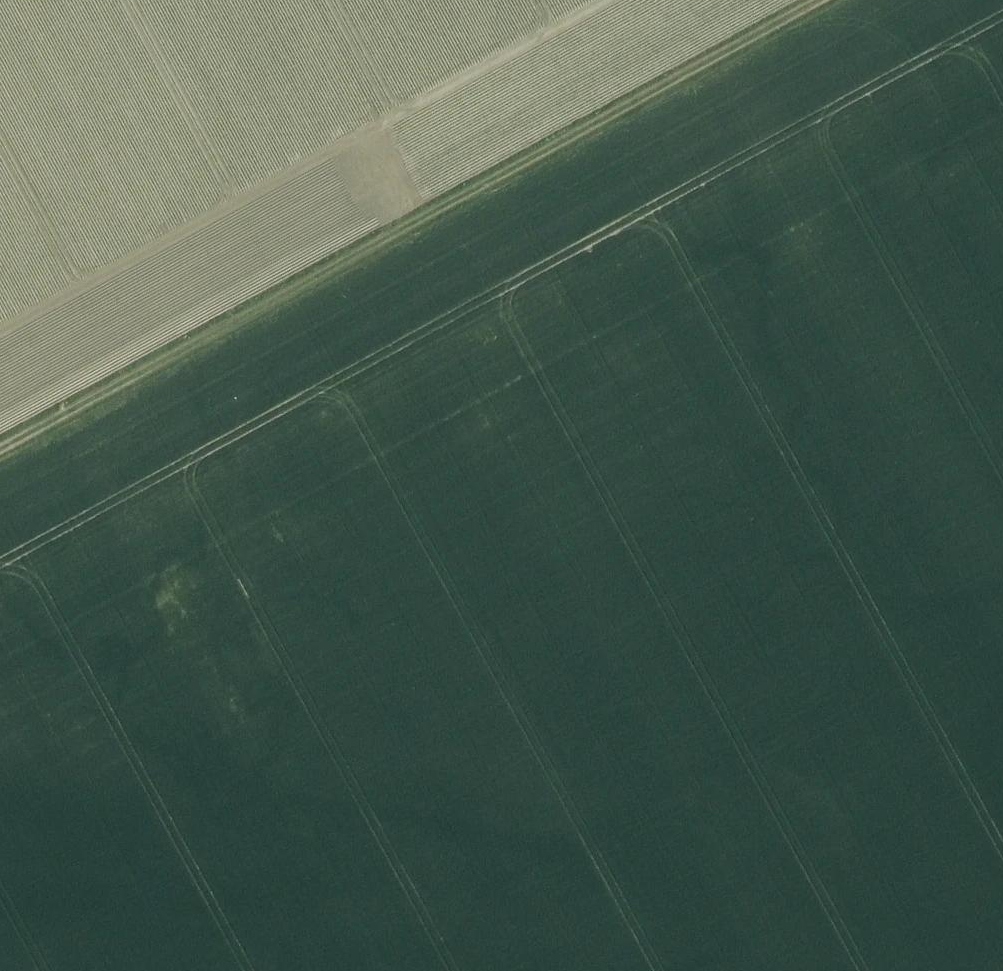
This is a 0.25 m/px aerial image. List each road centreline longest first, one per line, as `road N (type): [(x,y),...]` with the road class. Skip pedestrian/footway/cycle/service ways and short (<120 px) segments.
road 1 (track): [(824,0),(0,451)]

